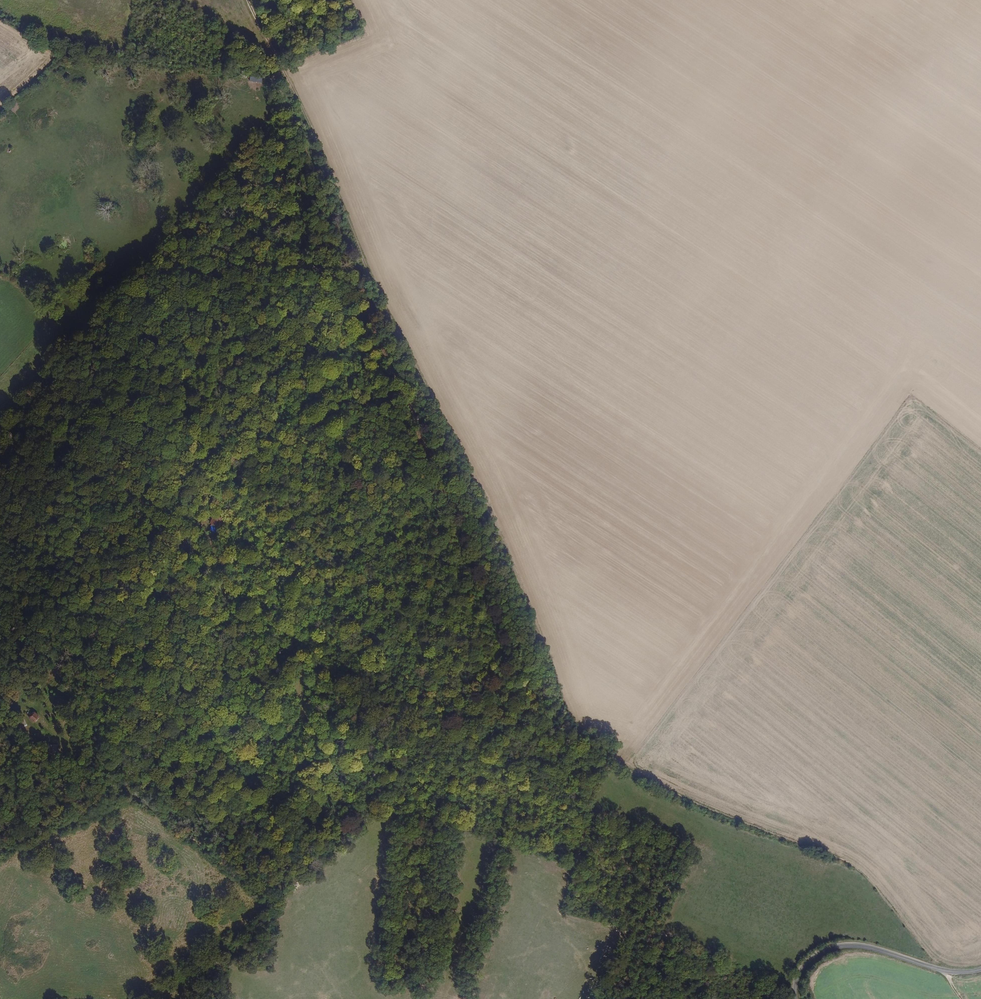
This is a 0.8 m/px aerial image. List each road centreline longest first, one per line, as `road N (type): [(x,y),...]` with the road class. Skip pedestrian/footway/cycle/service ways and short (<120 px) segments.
road 1 (track): [(518,576),(392,323),(282,66)]
road 2 (unclassified): [(796,998),(804,970),(843,947),(948,971),(980,970)]

